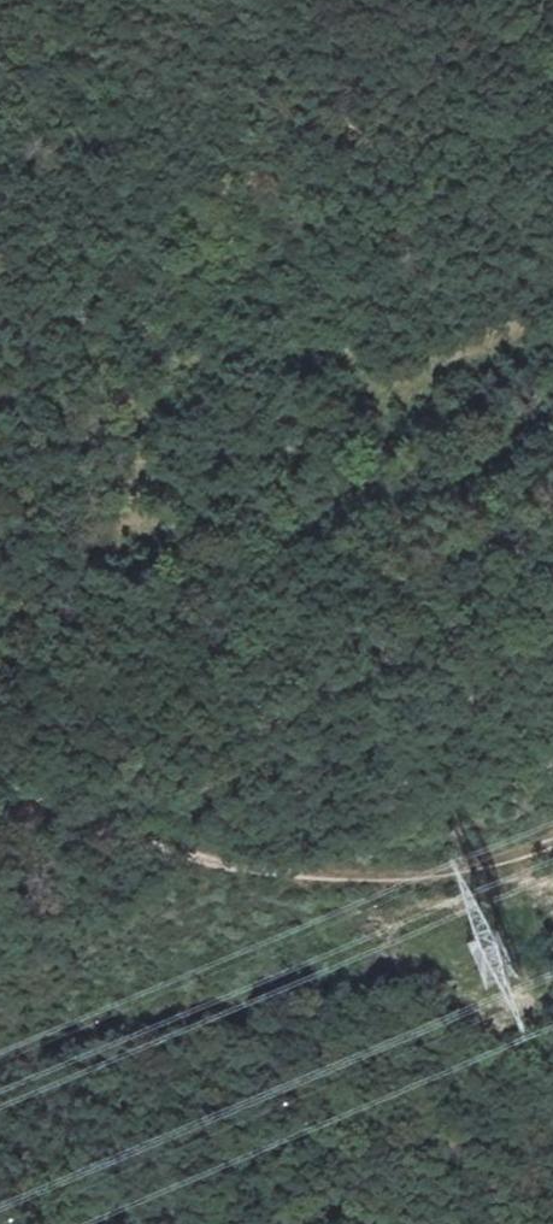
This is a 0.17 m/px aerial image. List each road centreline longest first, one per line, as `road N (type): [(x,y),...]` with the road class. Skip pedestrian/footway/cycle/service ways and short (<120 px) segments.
road 1 (track): [(552,840),(452,875),(320,877),(221,866),(158,840),(84,785),(0,768)]

